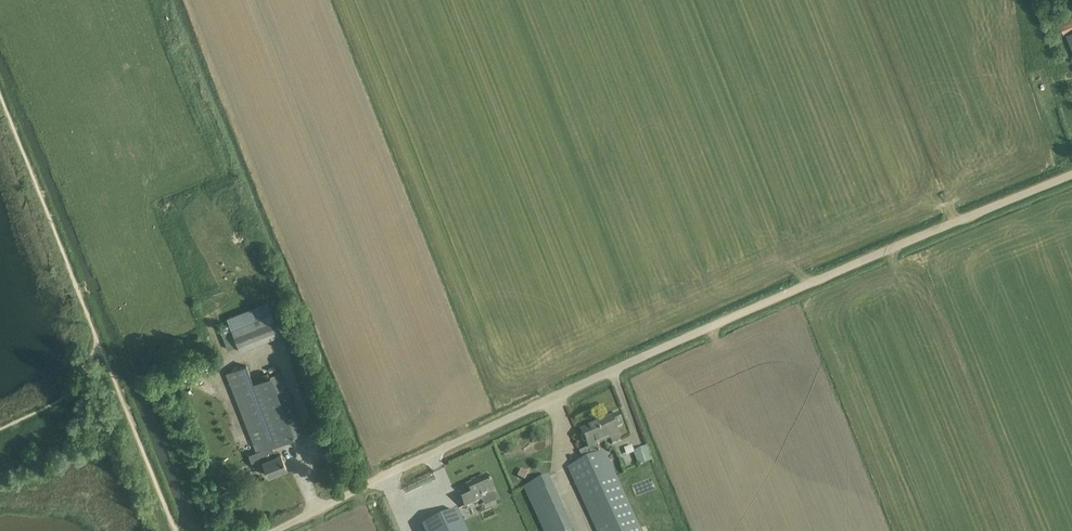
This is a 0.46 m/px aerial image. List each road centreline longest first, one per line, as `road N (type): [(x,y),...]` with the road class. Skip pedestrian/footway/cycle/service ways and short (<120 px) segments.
road 1 (unclassified): [(276,530),(721,322),(1071,175)]

